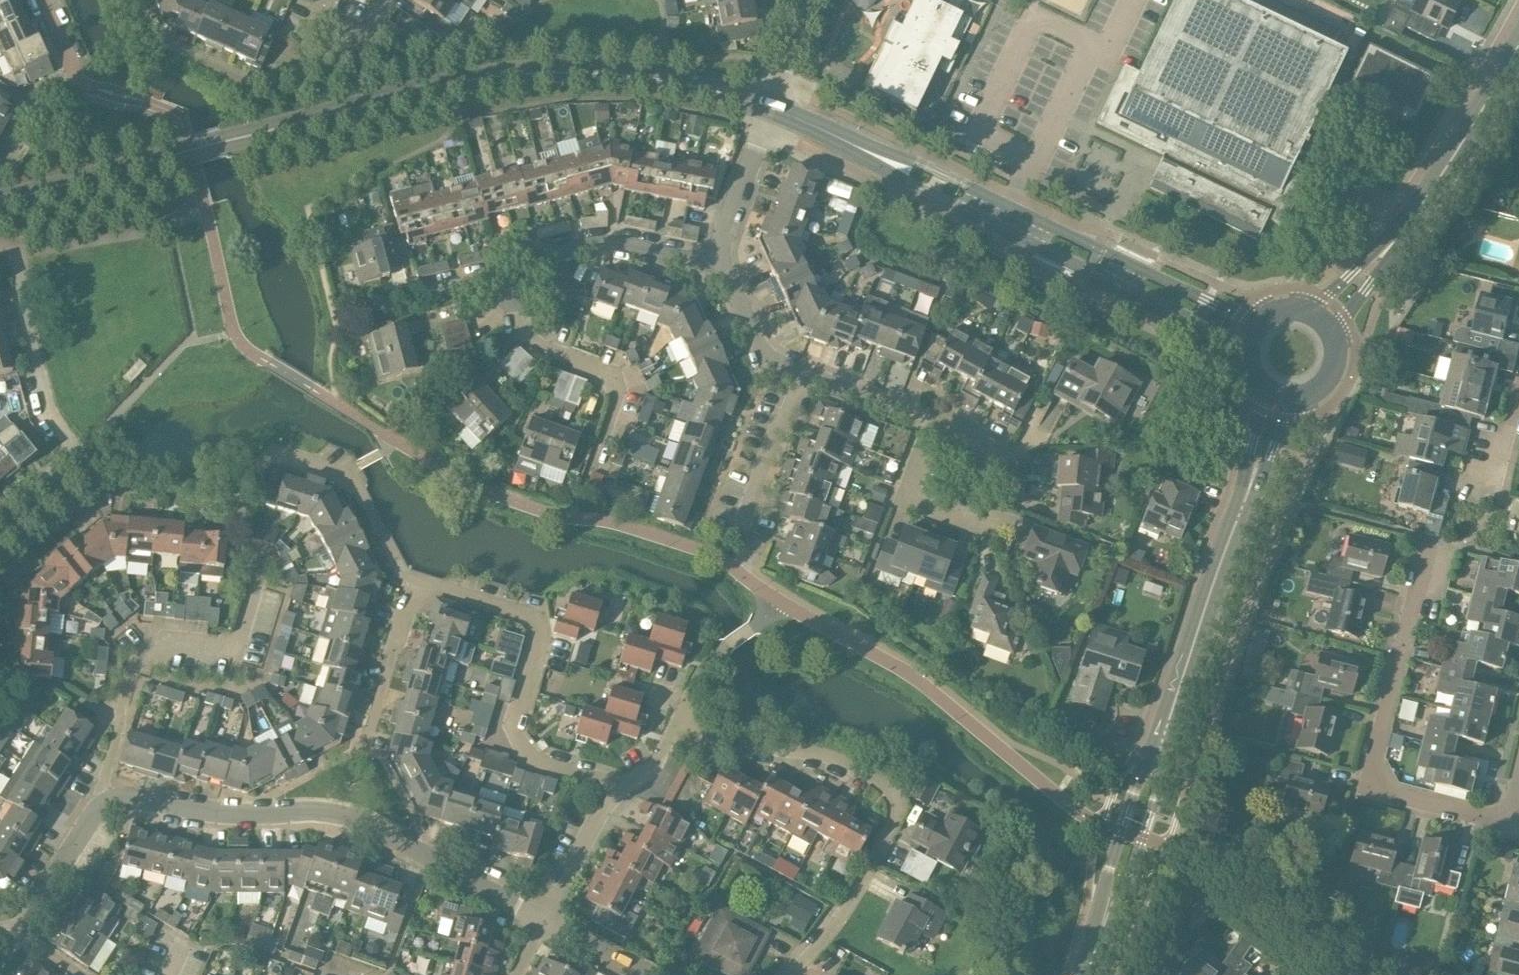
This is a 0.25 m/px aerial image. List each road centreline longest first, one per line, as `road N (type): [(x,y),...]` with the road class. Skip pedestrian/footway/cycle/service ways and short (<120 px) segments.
road 1 (tertiary): [(0,201),(496,75),(630,75),(771,107)]
road 2 (residential): [(95,803),(141,658),(171,644),(237,644),(254,577),(236,490),(279,451),(350,472),(417,582)]
road 3 (residential): [(541,926),(391,846),(328,824),(95,803)]
road 4 (residential): [(794,974),(847,910),(900,809),(896,790),(828,755),(711,738),(678,723)]
road 5 (tertiary): [(863,148),(908,182),(1247,352)]
road 6 (tertiary): [(1259,322),(920,163),(863,148)]
road 7 (residential): [(1510,816),(1478,816),(1396,792),(1381,776),(1376,753),(1436,539)]
road 8 (residential): [(417,582),(527,616),(542,635),(516,726),(532,761),(615,788)]
road 9 (residential): [(602,473),(621,396),(531,342),(509,313),(493,267)]
road 10 (tertiary): [(1168,722),(1248,492)]
road 11 (residential): [(78,452),(48,420),(18,300),(18,253),(0,246)]
road 12 (tertiary): [(1397,237),(1518,46)]
road 13 (residential): [(493,267),(551,249),(603,249),(714,268)]
road 14 (tertiary): [(1168,722),(1108,872),(1104,923)]
road 15 (tertiary): [(1104,923),(1142,837),(1168,722)]
road 16 (residential): [(0,170),(41,96),(76,75),(42,0)]
road 17 (residential): [(725,560),(786,377)]
road 18 (residential): [(954,438),(998,452),(1009,465),(1010,487),(996,523),(985,527),(946,501)]
road 19 (residential): [(954,438),(786,377)]
road 20 (residential): [(272,80),(250,86),(161,46),(135,0)]
road 21 (residential): [(714,268),(771,107)]
road 22 (residential): [(417,582),(363,741)]
road 23 (residential): [(541,926),(615,788)]
road 24 (residential): [(95,803),(15,928)]
road 25 (residential): [(272,80),(291,28),(304,15),(321,10),(362,32)]
road 26 (residential): [(786,377),(758,359),(714,268)]

